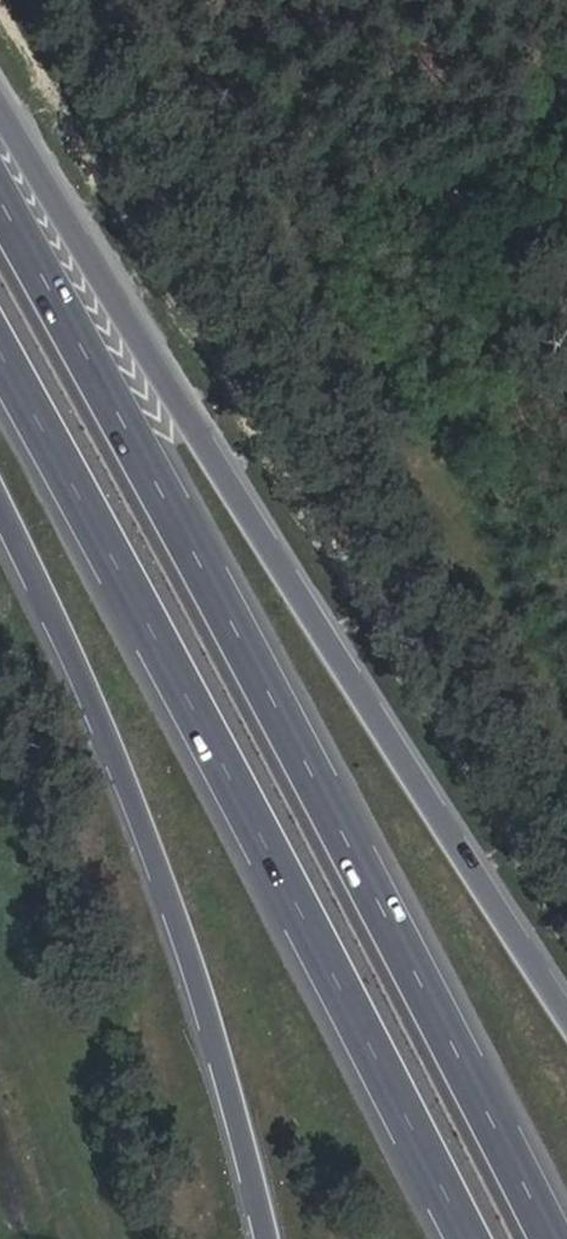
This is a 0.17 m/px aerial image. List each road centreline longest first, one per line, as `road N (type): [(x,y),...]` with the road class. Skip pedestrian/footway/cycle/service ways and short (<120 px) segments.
road 1 (motorway): [(554,1238),(468,1063),(0,201)]
road 2 (motorway): [(566,1003),(229,485),(0,103)]
road 3 (motorway): [(0,346),(467,1238)]
road 4 (motorway): [(0,492),(143,794),(238,1062),(274,1238)]

